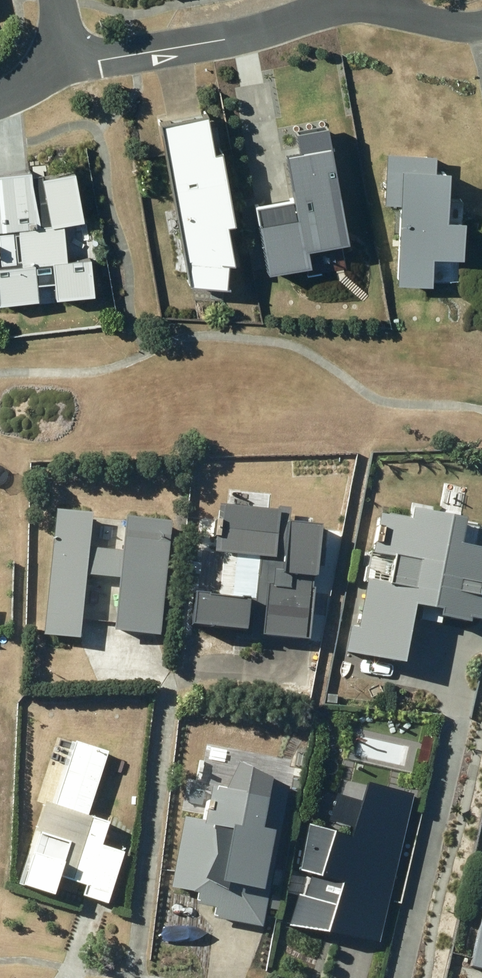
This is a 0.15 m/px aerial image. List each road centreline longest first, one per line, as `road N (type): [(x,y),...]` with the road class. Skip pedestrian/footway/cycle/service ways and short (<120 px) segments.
road 1 (residential): [(347,5),(254,34),(58,60)]

